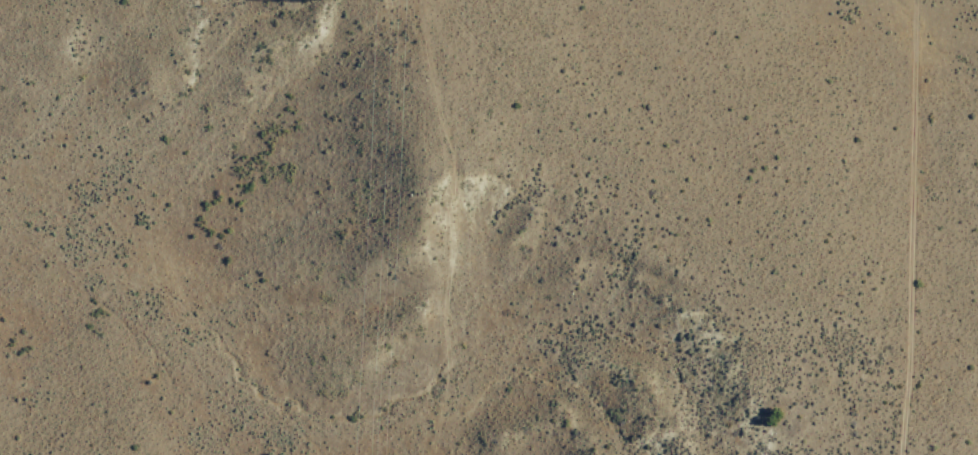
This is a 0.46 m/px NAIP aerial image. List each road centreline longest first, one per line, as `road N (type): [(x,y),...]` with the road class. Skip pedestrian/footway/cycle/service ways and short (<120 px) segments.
road 1 (track): [(414,0),(439,160),(444,275),(427,454)]
road 2 (track): [(914,0),(896,454)]

